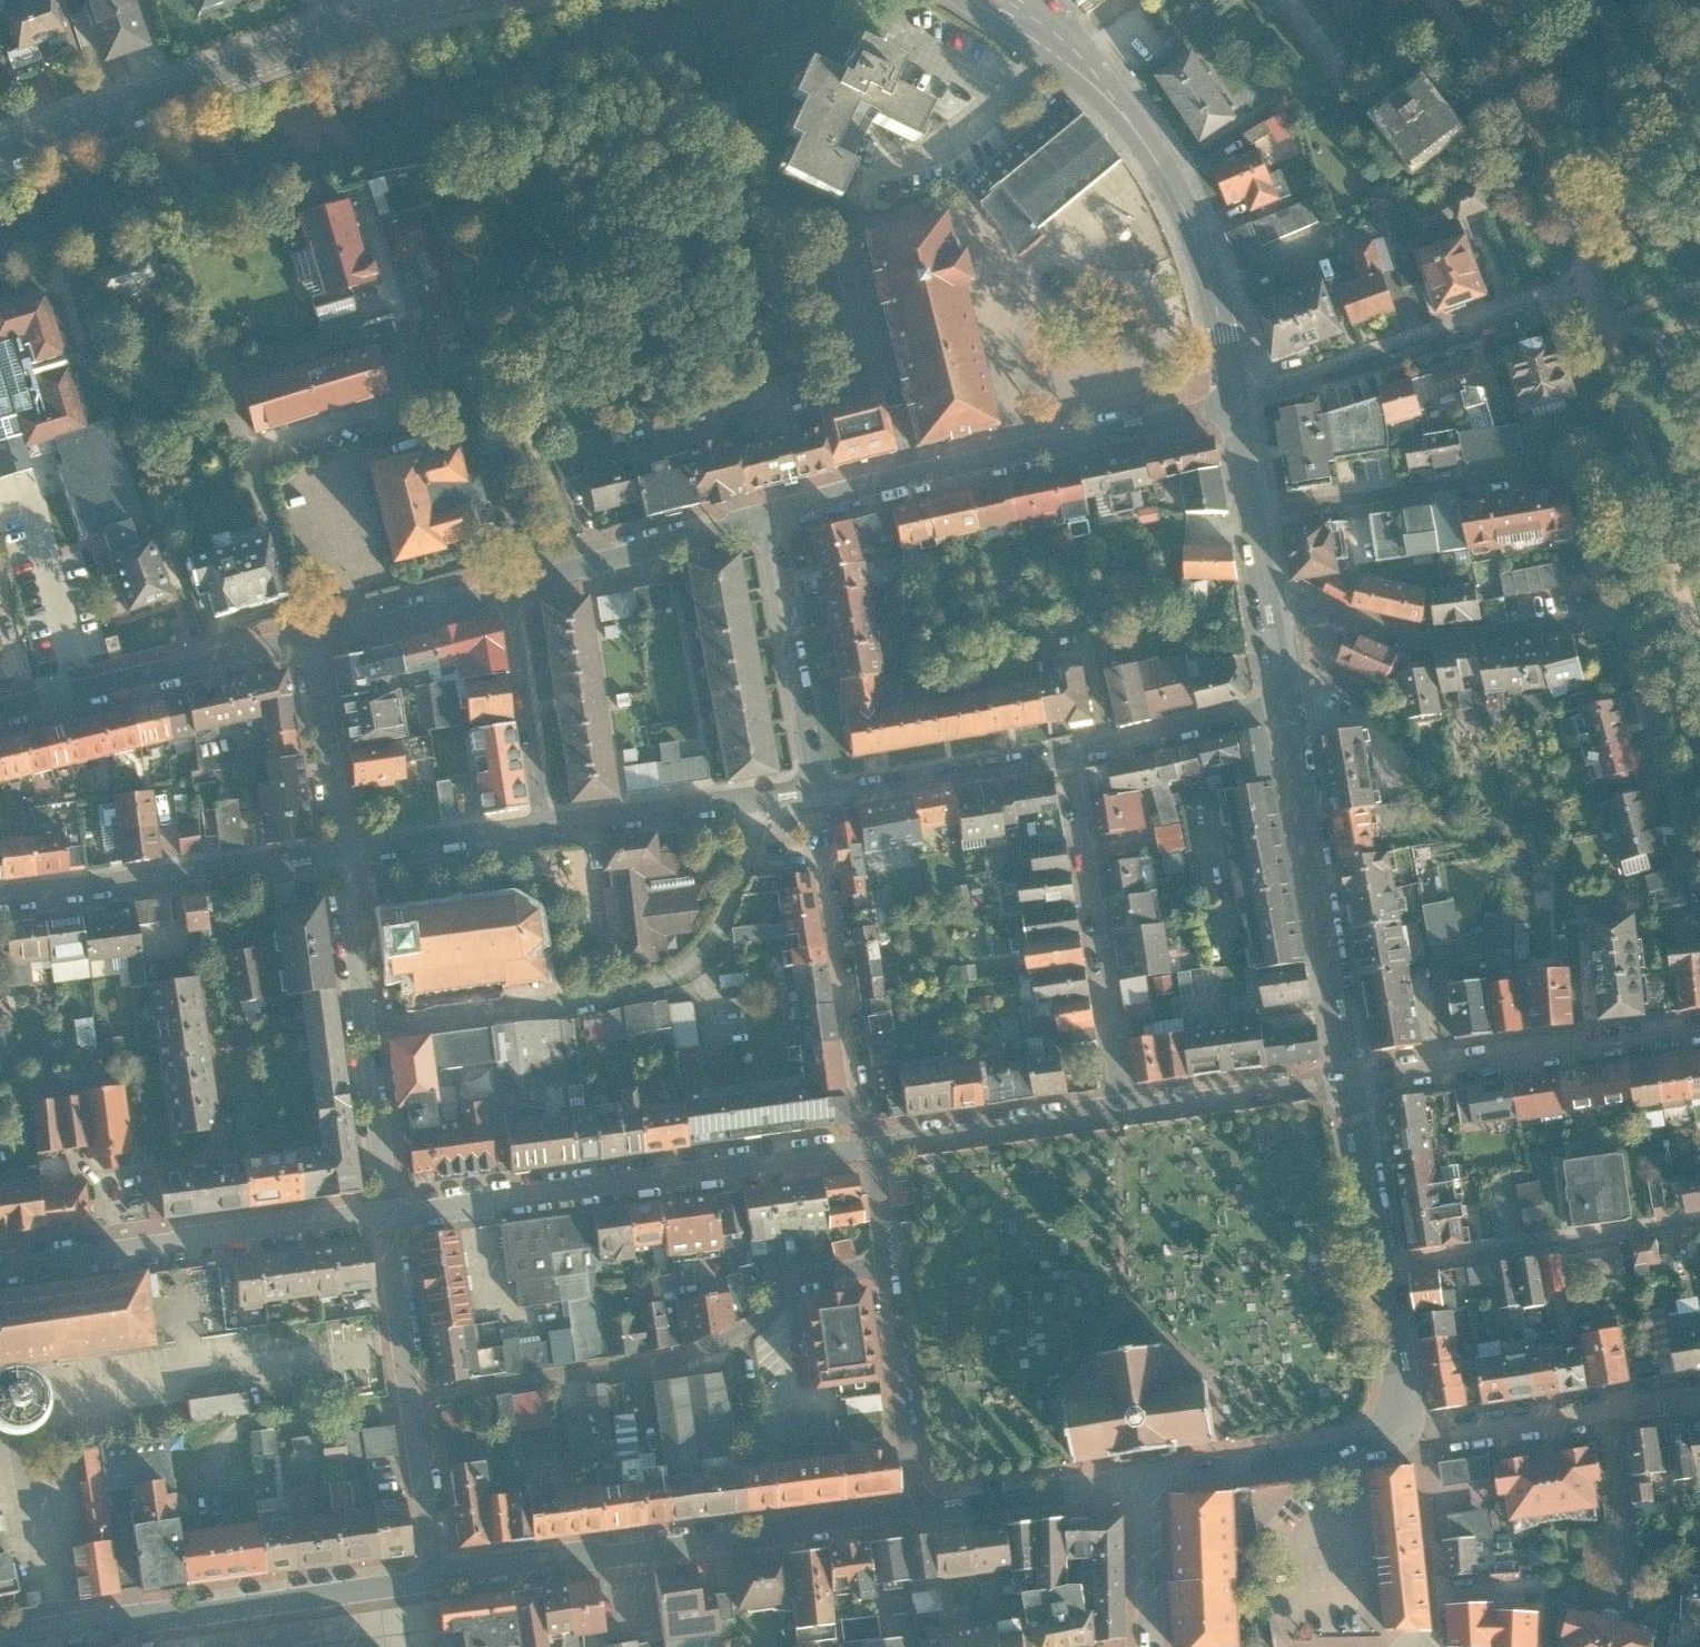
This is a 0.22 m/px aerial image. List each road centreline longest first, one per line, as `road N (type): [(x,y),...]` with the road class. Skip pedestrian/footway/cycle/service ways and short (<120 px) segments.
road 1 (residential): [(434,1579),(917,1514)]
road 2 (residential): [(763,516),(1237,406)]
road 3 (residential): [(387,1212),(868,1144)]
road 4 (residential): [(0,1641),(434,1579)]
road 5 (residential): [(1237,406),(1186,207),(1160,158),(1075,57)]
road 6 (residential): [(0,1266),(387,1212)]
road 7 (residential): [(1350,1078),(1287,701)]
road 8 (residential): [(917,1514),(868,1144)]
road 9 (residential): [(434,1579),(387,1212)]
road 10 (residential): [(1273,618),(1319,610),(1417,641),(1631,614)]
road 11 (tertiary): [(344,33),(0,152)]
road 12 (residential): [(1071,754),(1126,1111)]
road 13 (residential): [(387,1212),(339,856)]
road 14 (residential): [(868,1144),(814,794)]
road 15 (residential): [(1699,1027),(1350,1078)]
road 16 (residential): [(0,902),(339,856)]
road 17 (residential): [(1380,1271),(1699,1221)]
road 18 (residential): [(1536,305),(1237,406)]
road 19 (residential): [(1699,1396),(1420,1441),(1389,1435)]
road 20 (residential): [(0,712),(304,638)]
road 21 (residential): [(814,794),(763,516)]
road 22 (residential): [(1699,885),(1631,614)]
road 23 (residential): [(544,827),(814,794)]
road 24 (residential): [(1525,471),(1258,518)]
road 25 (residential): [(511,585),(763,516)]
road 26 (residential): [(868,1144),(1126,1111)]
road 27 (residential): [(814,794),(1071,754)]
road 28 (residential): [(1150,1482),(1349,1454),(1389,1435)]
road 29 (residential): [(544,827),(511,585)]
road 30 (residential): [(917,1514),(1150,1482)]
road 31 (residential): [(1126,1111),(1350,1078)]
road 32 (residential): [(1071,754),(1287,701)]
road 33 (residential): [(339,856),(304,638)]
road 34 (residential): [(304,638),(511,585)]
road 35 (residential): [(339,856),(544,827)]
road 36 (residential): [(1380,1271),(1350,1078)]
road 37 (residential): [(1389,1435),(1404,1399),(1380,1271)]
road 38 (residential): [(1153,1646),(1150,1482)]

